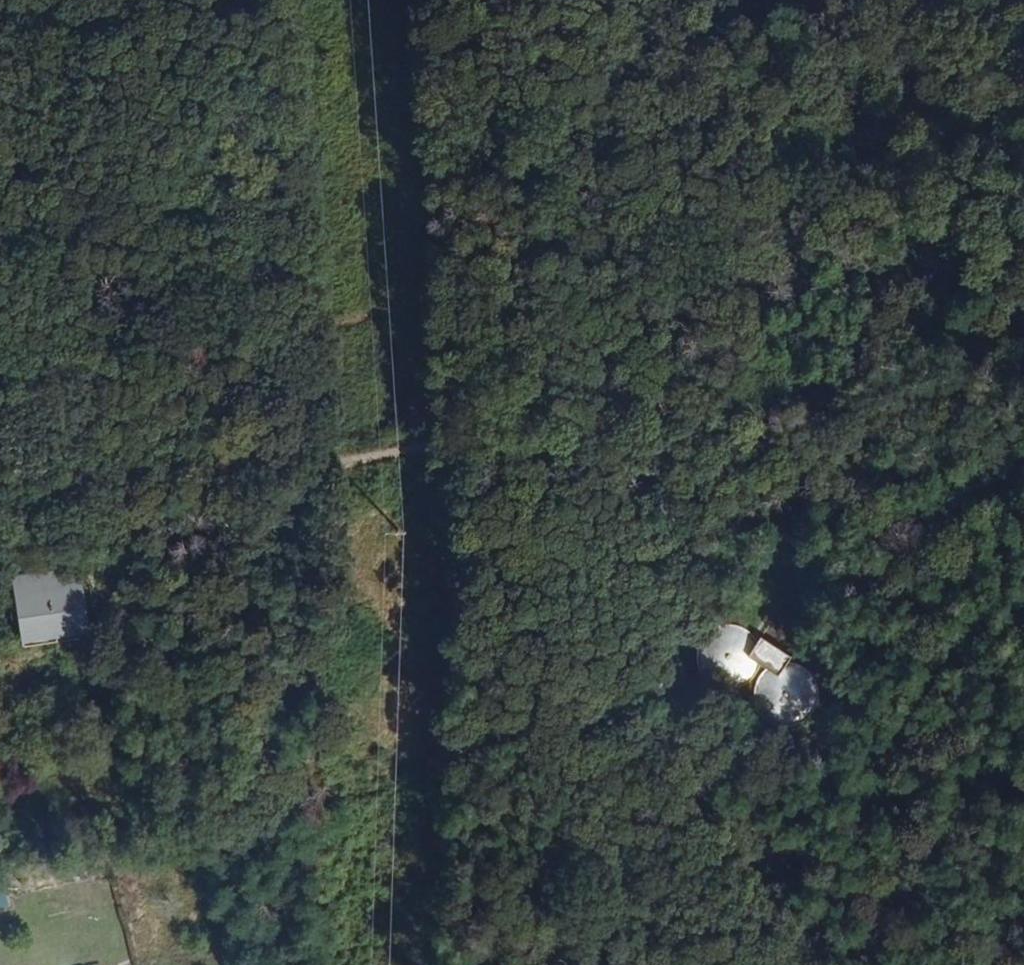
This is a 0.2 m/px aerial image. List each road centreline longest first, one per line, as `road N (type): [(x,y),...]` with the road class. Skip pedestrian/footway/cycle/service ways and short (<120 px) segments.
road 1 (track): [(1023,706),(705,489),(528,425),(395,457),(0,521)]

